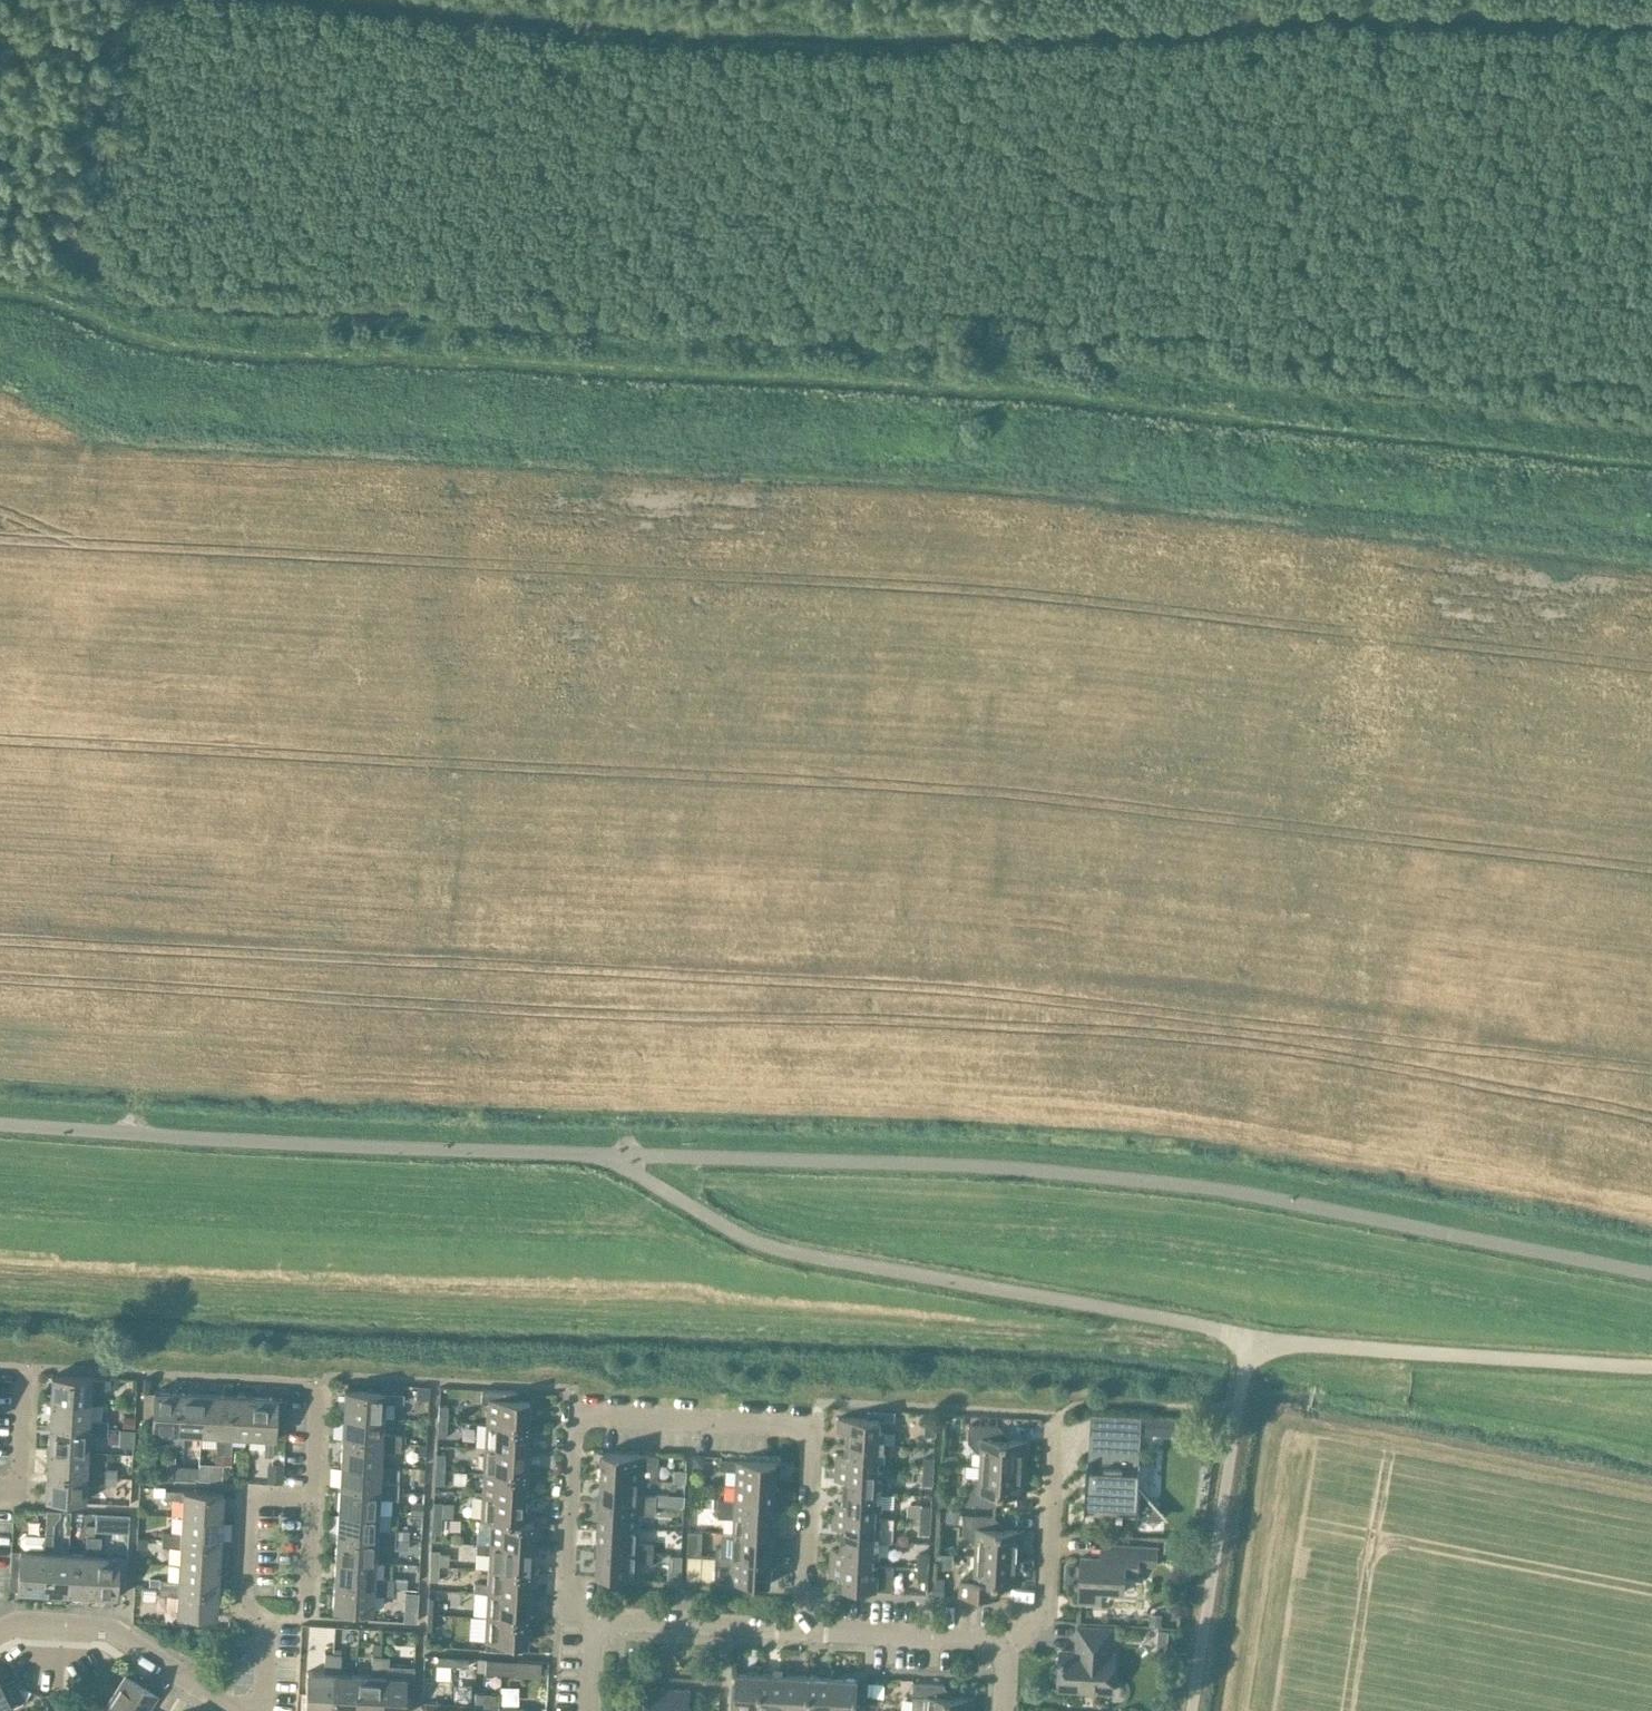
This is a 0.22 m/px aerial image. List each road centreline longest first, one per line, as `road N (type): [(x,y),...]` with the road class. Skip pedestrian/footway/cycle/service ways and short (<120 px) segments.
road 1 (residential): [(804,1629),(812,1425),(571,1414),(563,1581),(591,1619)]
road 2 (track): [(1651,1429),(1248,1353)]
road 3 (residential): [(251,1710),(263,1684),(264,1633),(245,1591),(249,1494),(313,1497)]
road 4 (residential): [(1005,1639),(1046,1605),(1053,1411)]
road 5 (residential): [(591,1619),(804,1629)]
road 6 (residential): [(804,1629),(1005,1639)]
road 7 (unclassified): [(61,1623),(114,1632),(237,1710)]
road 8 (residential): [(26,1365),(20,1487),(0,1486)]

